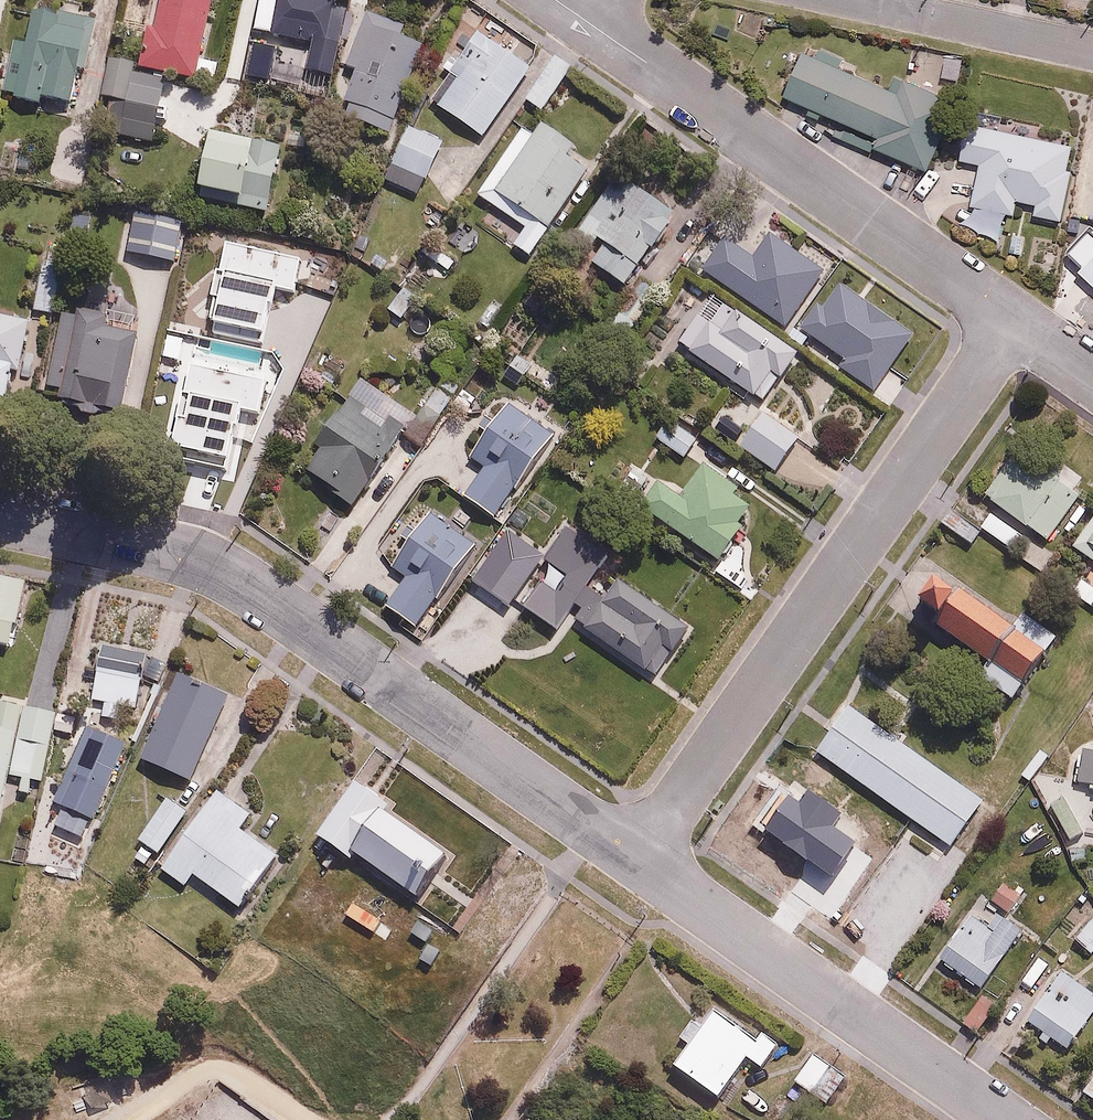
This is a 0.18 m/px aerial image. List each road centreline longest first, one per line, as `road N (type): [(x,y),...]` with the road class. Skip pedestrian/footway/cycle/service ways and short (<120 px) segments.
road 1 (residential): [(634,859),(234,580),(150,547),(0,516)]
road 2 (residential): [(1013,321),(634,859)]
road 3 (residential): [(1013,321),(556,0)]
road 4 (residential): [(1006,1119),(634,859)]
road 5 (residential): [(1092,50),(859,0)]

